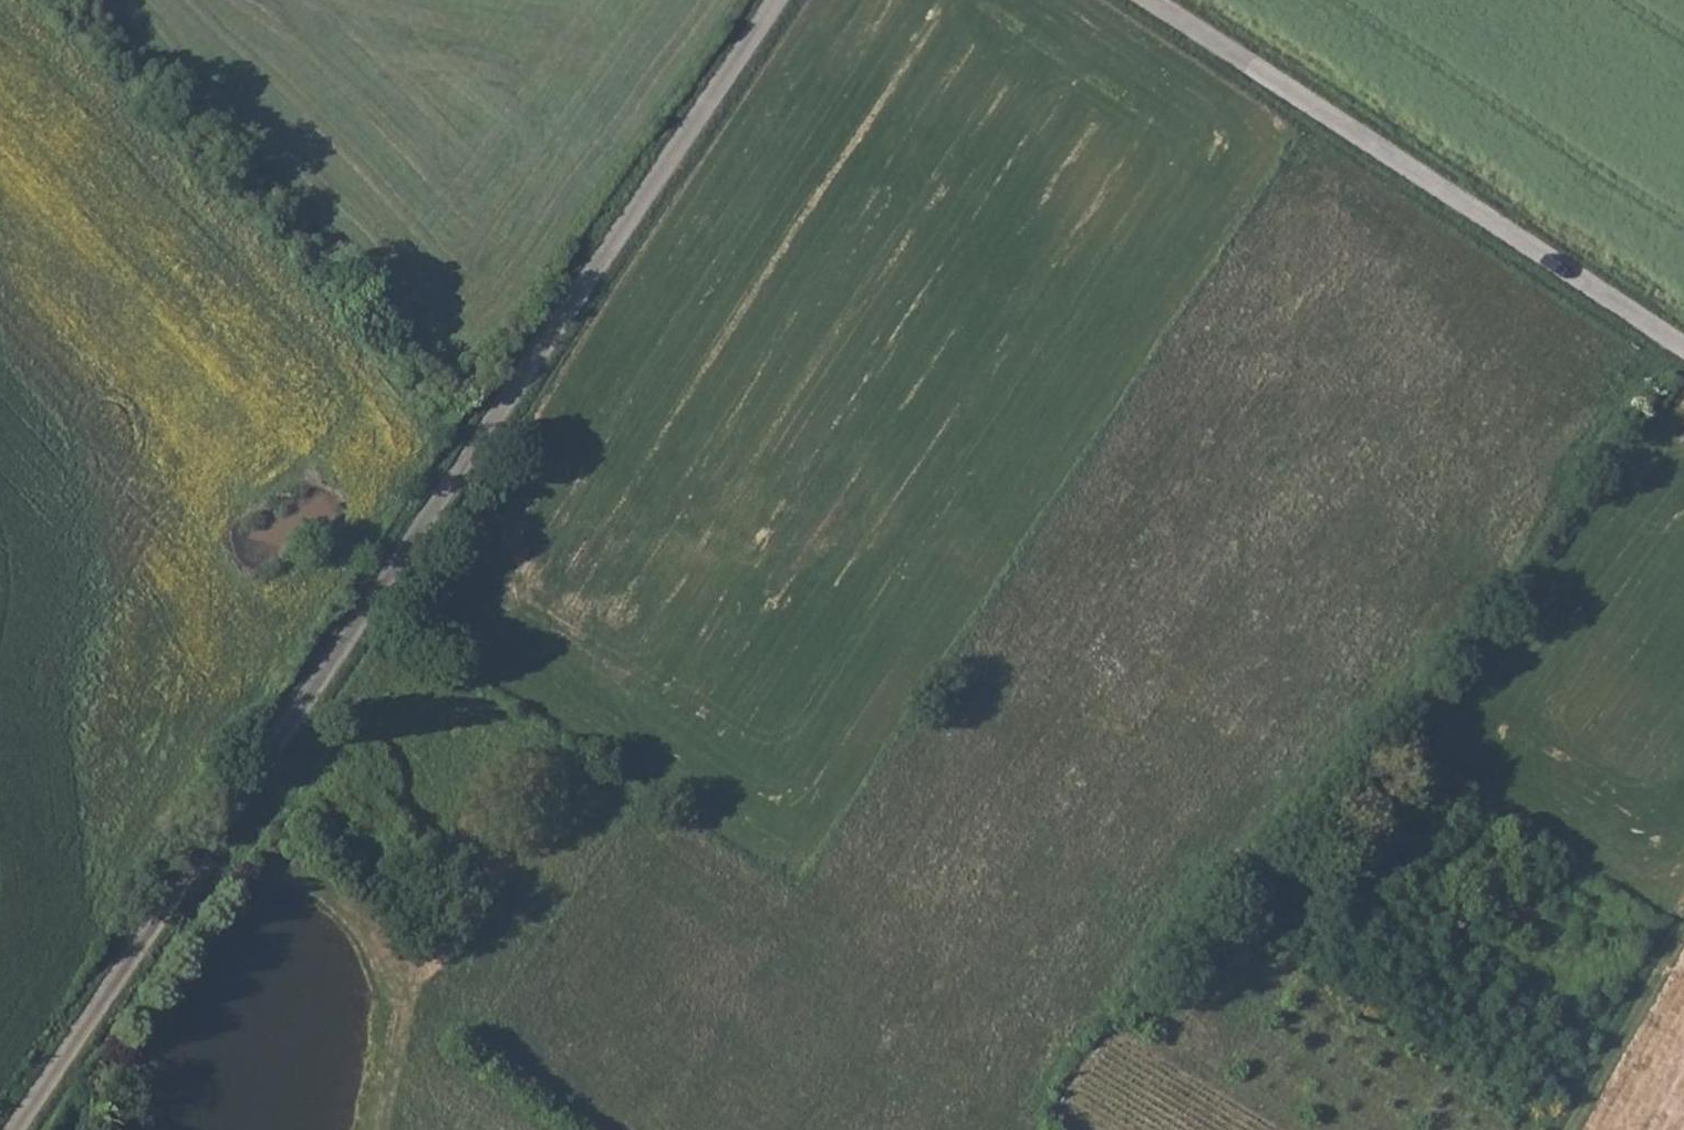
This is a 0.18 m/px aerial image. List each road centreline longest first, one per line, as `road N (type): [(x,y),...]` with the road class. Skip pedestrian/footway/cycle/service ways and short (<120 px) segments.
road 1 (unclassified): [(777,0),(12,1129)]
road 2 (unclassified): [(1144,0),(1683,347)]
road 3 (track): [(1683,930),(1566,1129)]

